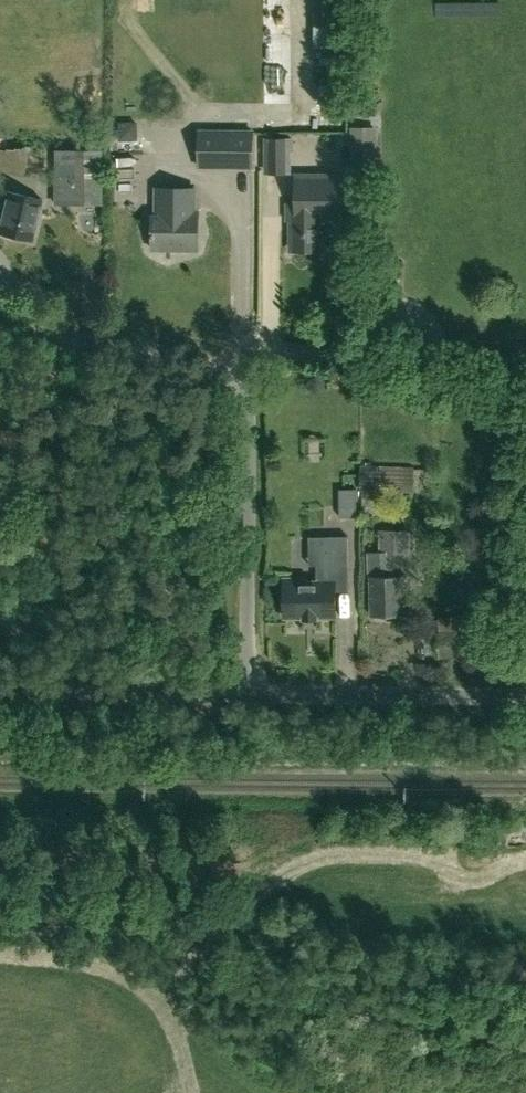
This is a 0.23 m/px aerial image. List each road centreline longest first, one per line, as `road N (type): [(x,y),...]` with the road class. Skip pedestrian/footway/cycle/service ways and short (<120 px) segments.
road 1 (residential): [(250,693),(248,408),(241,385),(212,367),(0,321)]
road 2 (track): [(298,875),(270,847),(232,829),(0,819)]
road 3 (unclassified): [(250,693),(525,696)]
road 4 (unclassified): [(0,691),(250,693)]
road 5 (track): [(298,875),(360,857),(412,859),(470,875),(525,862)]

